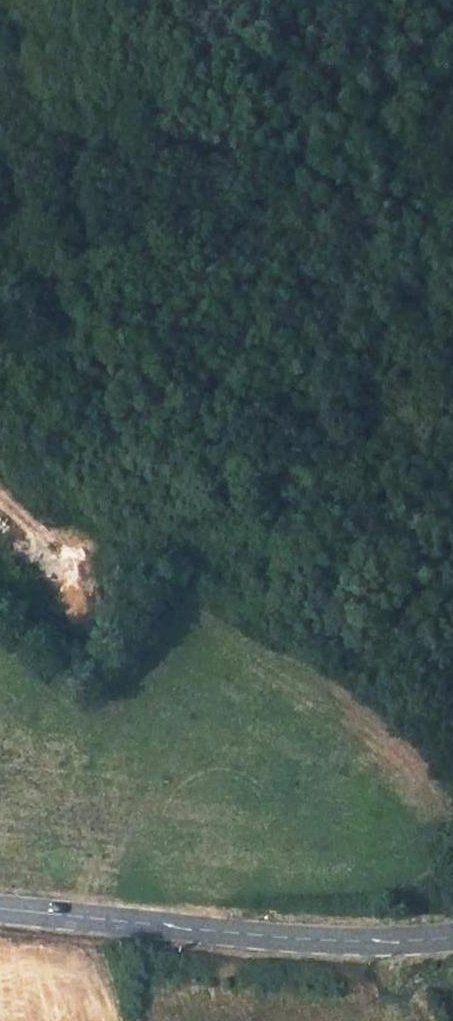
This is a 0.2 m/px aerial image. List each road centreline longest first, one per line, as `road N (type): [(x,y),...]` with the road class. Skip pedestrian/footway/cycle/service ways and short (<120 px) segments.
road 1 (tertiary): [(452,937),(395,948),(0,922)]

